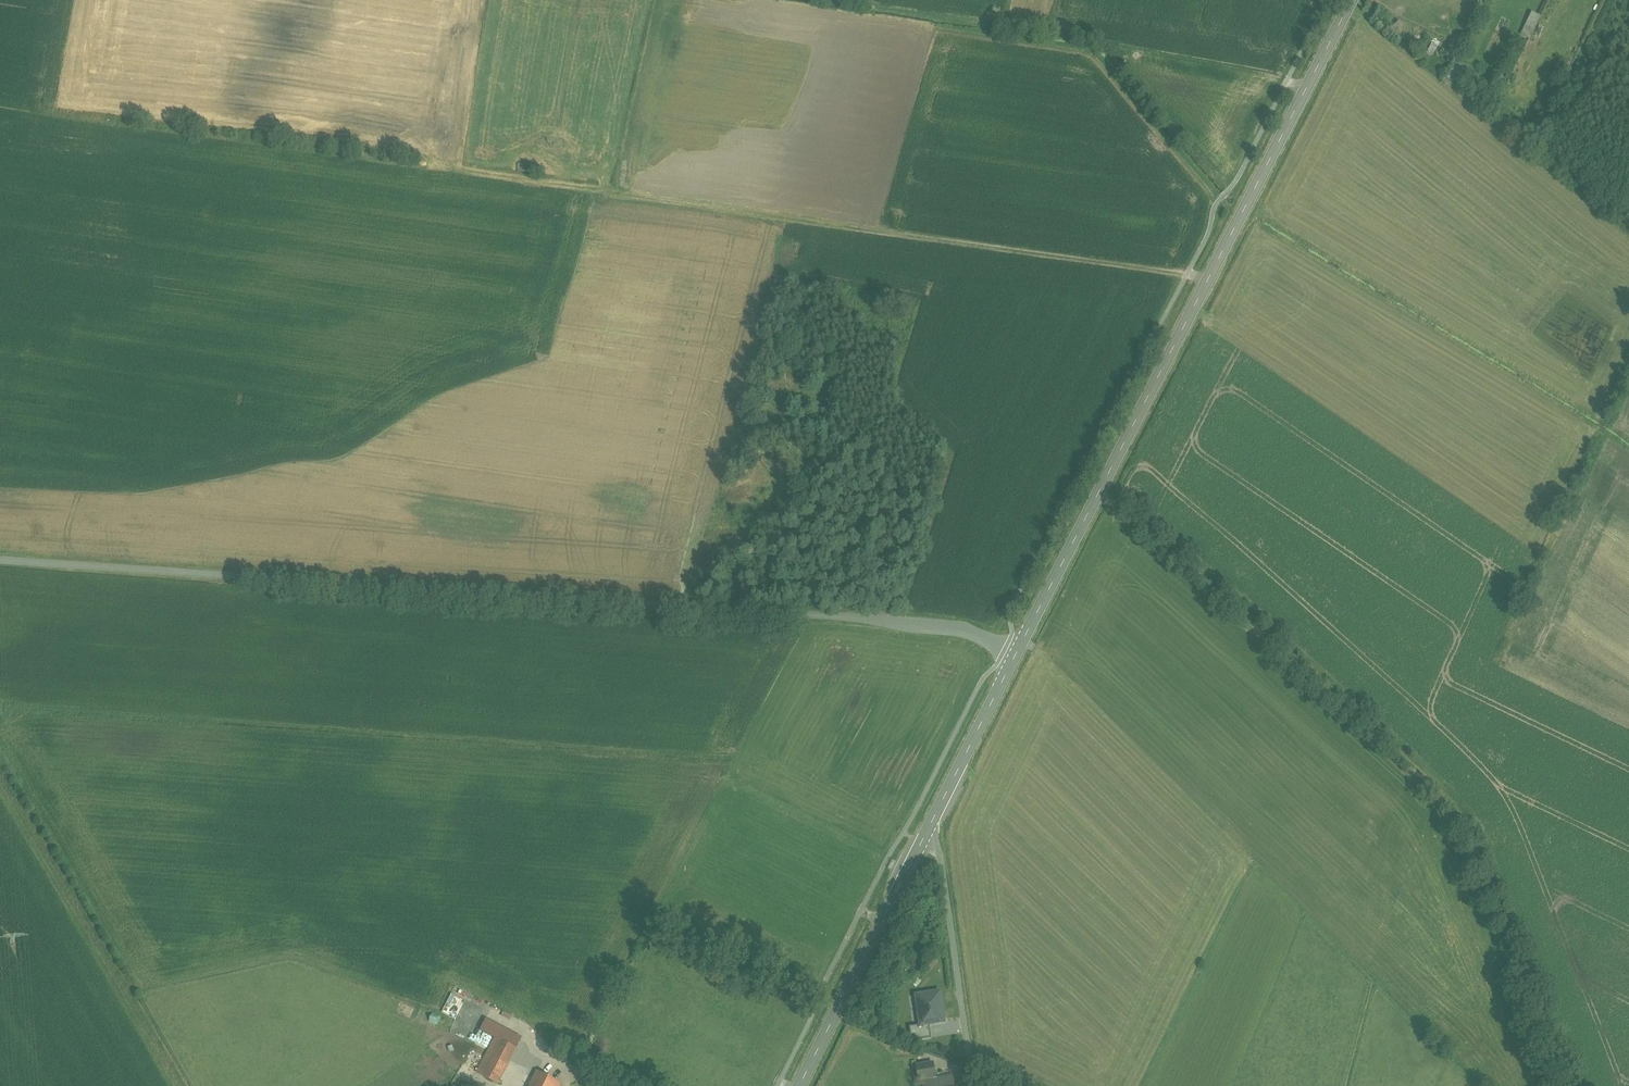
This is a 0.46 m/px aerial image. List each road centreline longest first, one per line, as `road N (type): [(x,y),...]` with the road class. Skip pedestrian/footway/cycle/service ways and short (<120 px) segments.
road 1 (unclassified): [(1018,654),(972,631),(932,625),(0,559)]
road 2 (track): [(1573,1085),(1471,830),(1411,754),(1101,488)]
road 3 (tertiary): [(1350,0),(1018,654)]
road 4 (tertiary): [(926,833),(797,1085)]
road 5 (unclassified): [(926,833),(941,853),(975,1085)]
road 6 (tertiary): [(1018,654),(926,833)]

